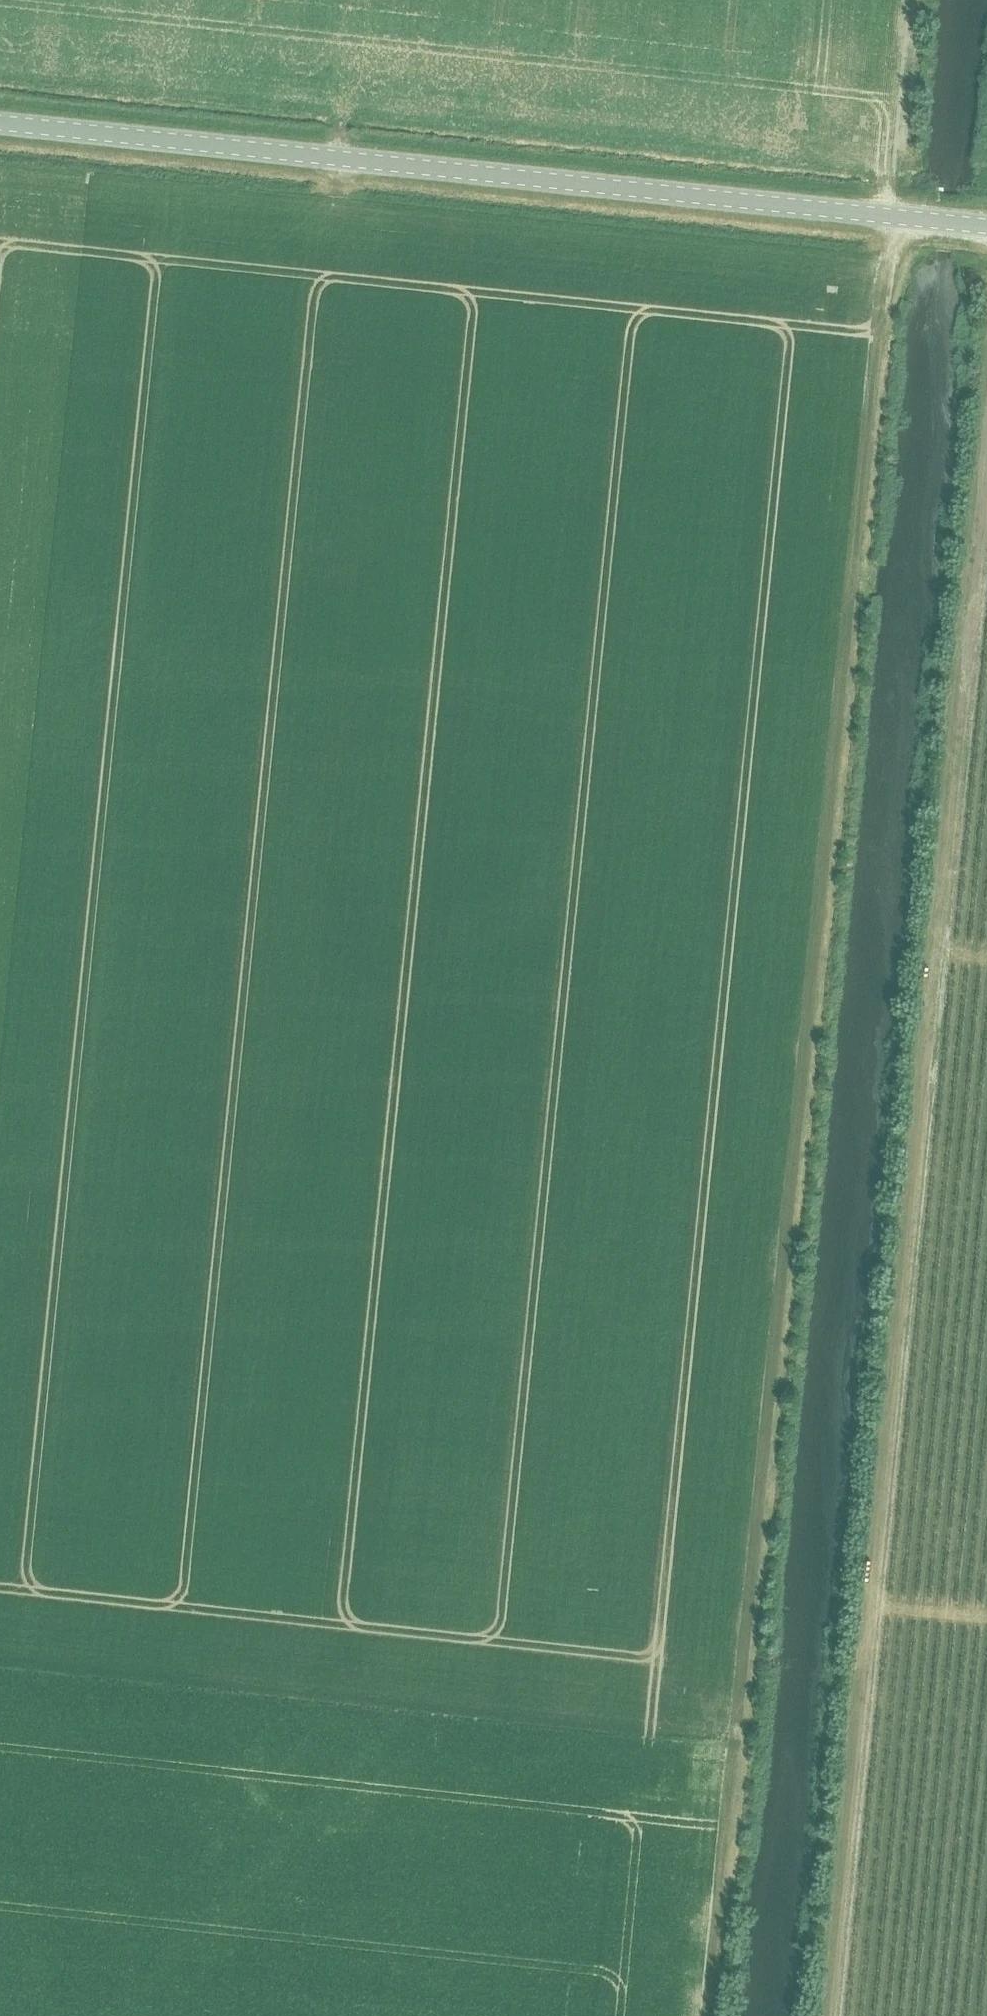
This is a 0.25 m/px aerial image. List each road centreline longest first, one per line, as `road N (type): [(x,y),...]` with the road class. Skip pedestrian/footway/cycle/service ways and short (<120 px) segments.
road 1 (tertiary): [(986,224),(0,124)]

